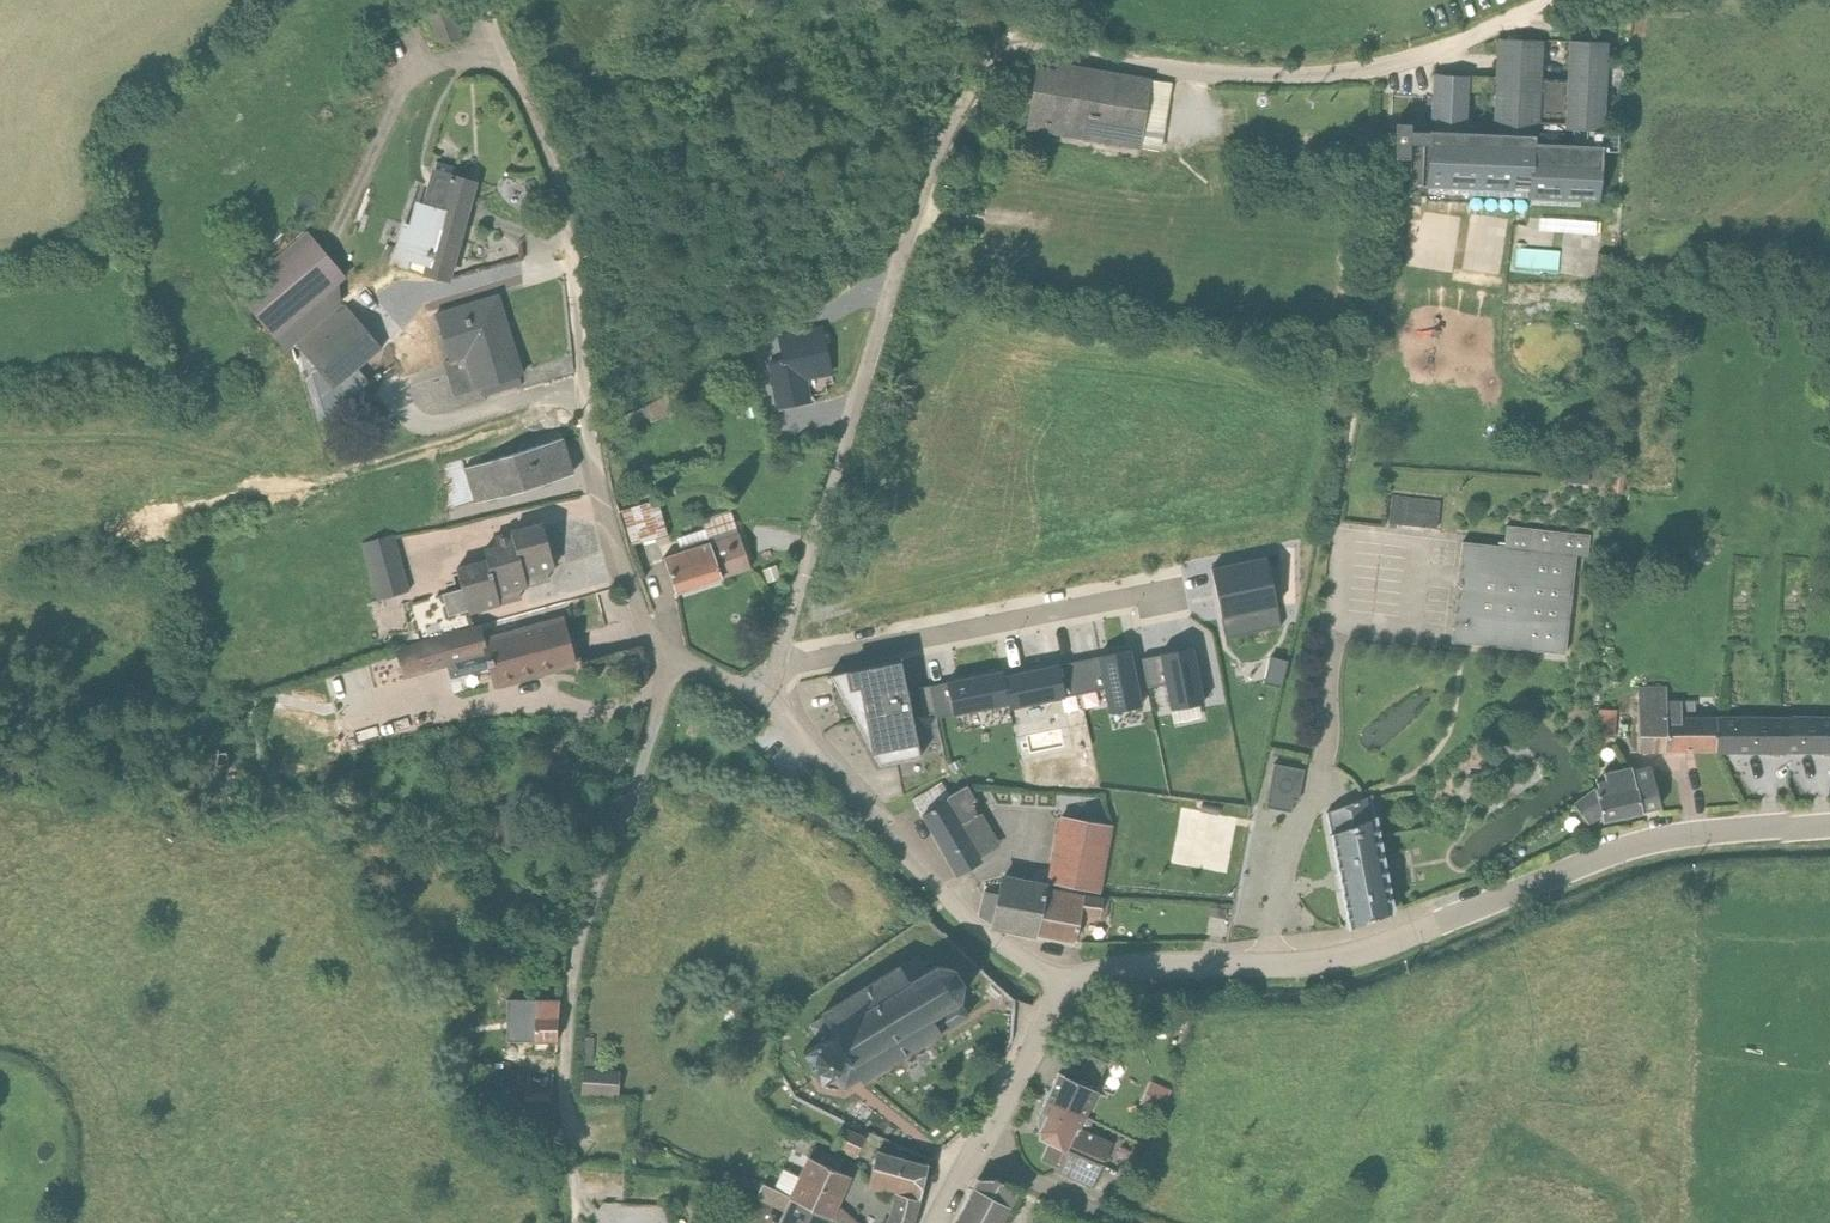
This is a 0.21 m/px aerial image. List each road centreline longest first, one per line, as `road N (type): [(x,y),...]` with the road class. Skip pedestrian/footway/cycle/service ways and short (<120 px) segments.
road 1 (unclassified): [(790,696),(889,361),(954,173),(972,131),(1020,67),(1047,60),(1196,85),(1307,91),(1395,81),(1522,37)]
road 2 (residential): [(1085,1017),(1132,997),(1357,990),(1449,962),(1664,874),(1829,850)]
road 3 (residential): [(685,678),(655,649),(624,571),(594,428),(572,223),(555,161),(483,0)]
road 4 (track): [(583,1222),(575,1102),(584,1007),(685,678)]
road 5 (residential): [(790,696),(1195,615)]
road 6 (residential): [(1085,1017),(988,957),(787,740)]
road 7 (track): [(1522,37),(1762,44),(1815,57),(1829,85)]
road 8 (track): [(1829,156),(1824,176),(1754,231),(1707,257),(1631,267)]
road 9 (residential): [(990,1184),(1038,1115),(1085,1017)]

